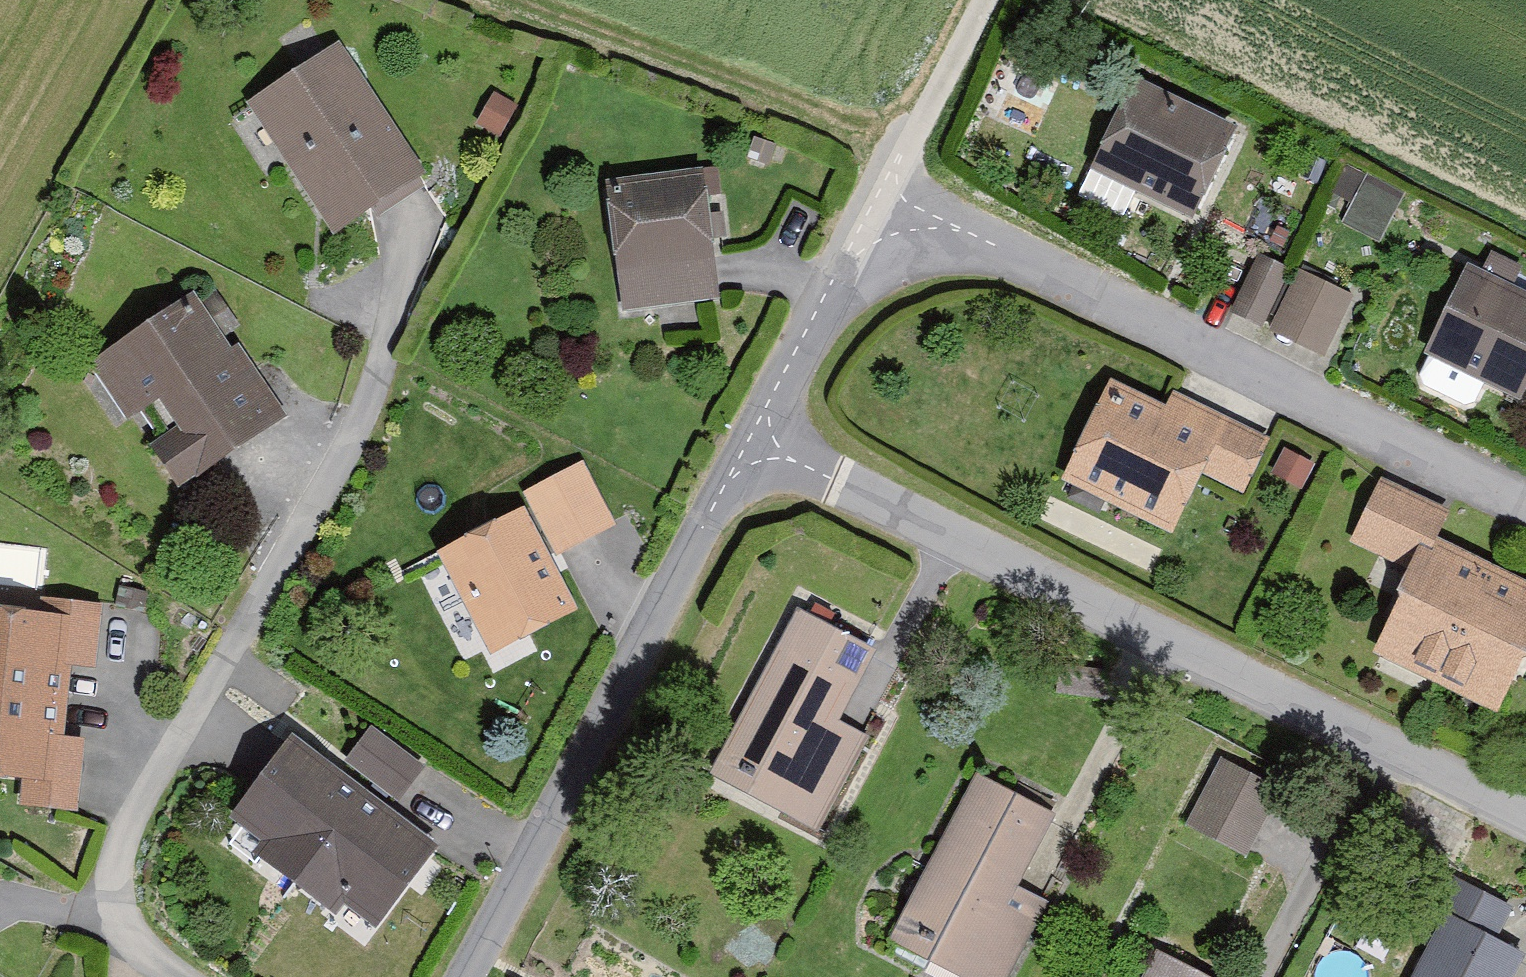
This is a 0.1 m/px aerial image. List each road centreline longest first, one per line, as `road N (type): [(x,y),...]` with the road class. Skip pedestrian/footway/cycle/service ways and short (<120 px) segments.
road 1 (residential): [(750,442),(1525,819)]
road 2 (residential): [(186,976),(124,926),(119,852),(137,802),(364,418),(408,243)]
road 3 (residential): [(883,193),(1525,507)]
road 4 (residential): [(466,976),(750,442)]
road 5 (track): [(499,0),(905,149)]
road 6 (residential): [(750,442),(883,193)]
road 7 (residential): [(883,193),(983,0)]

